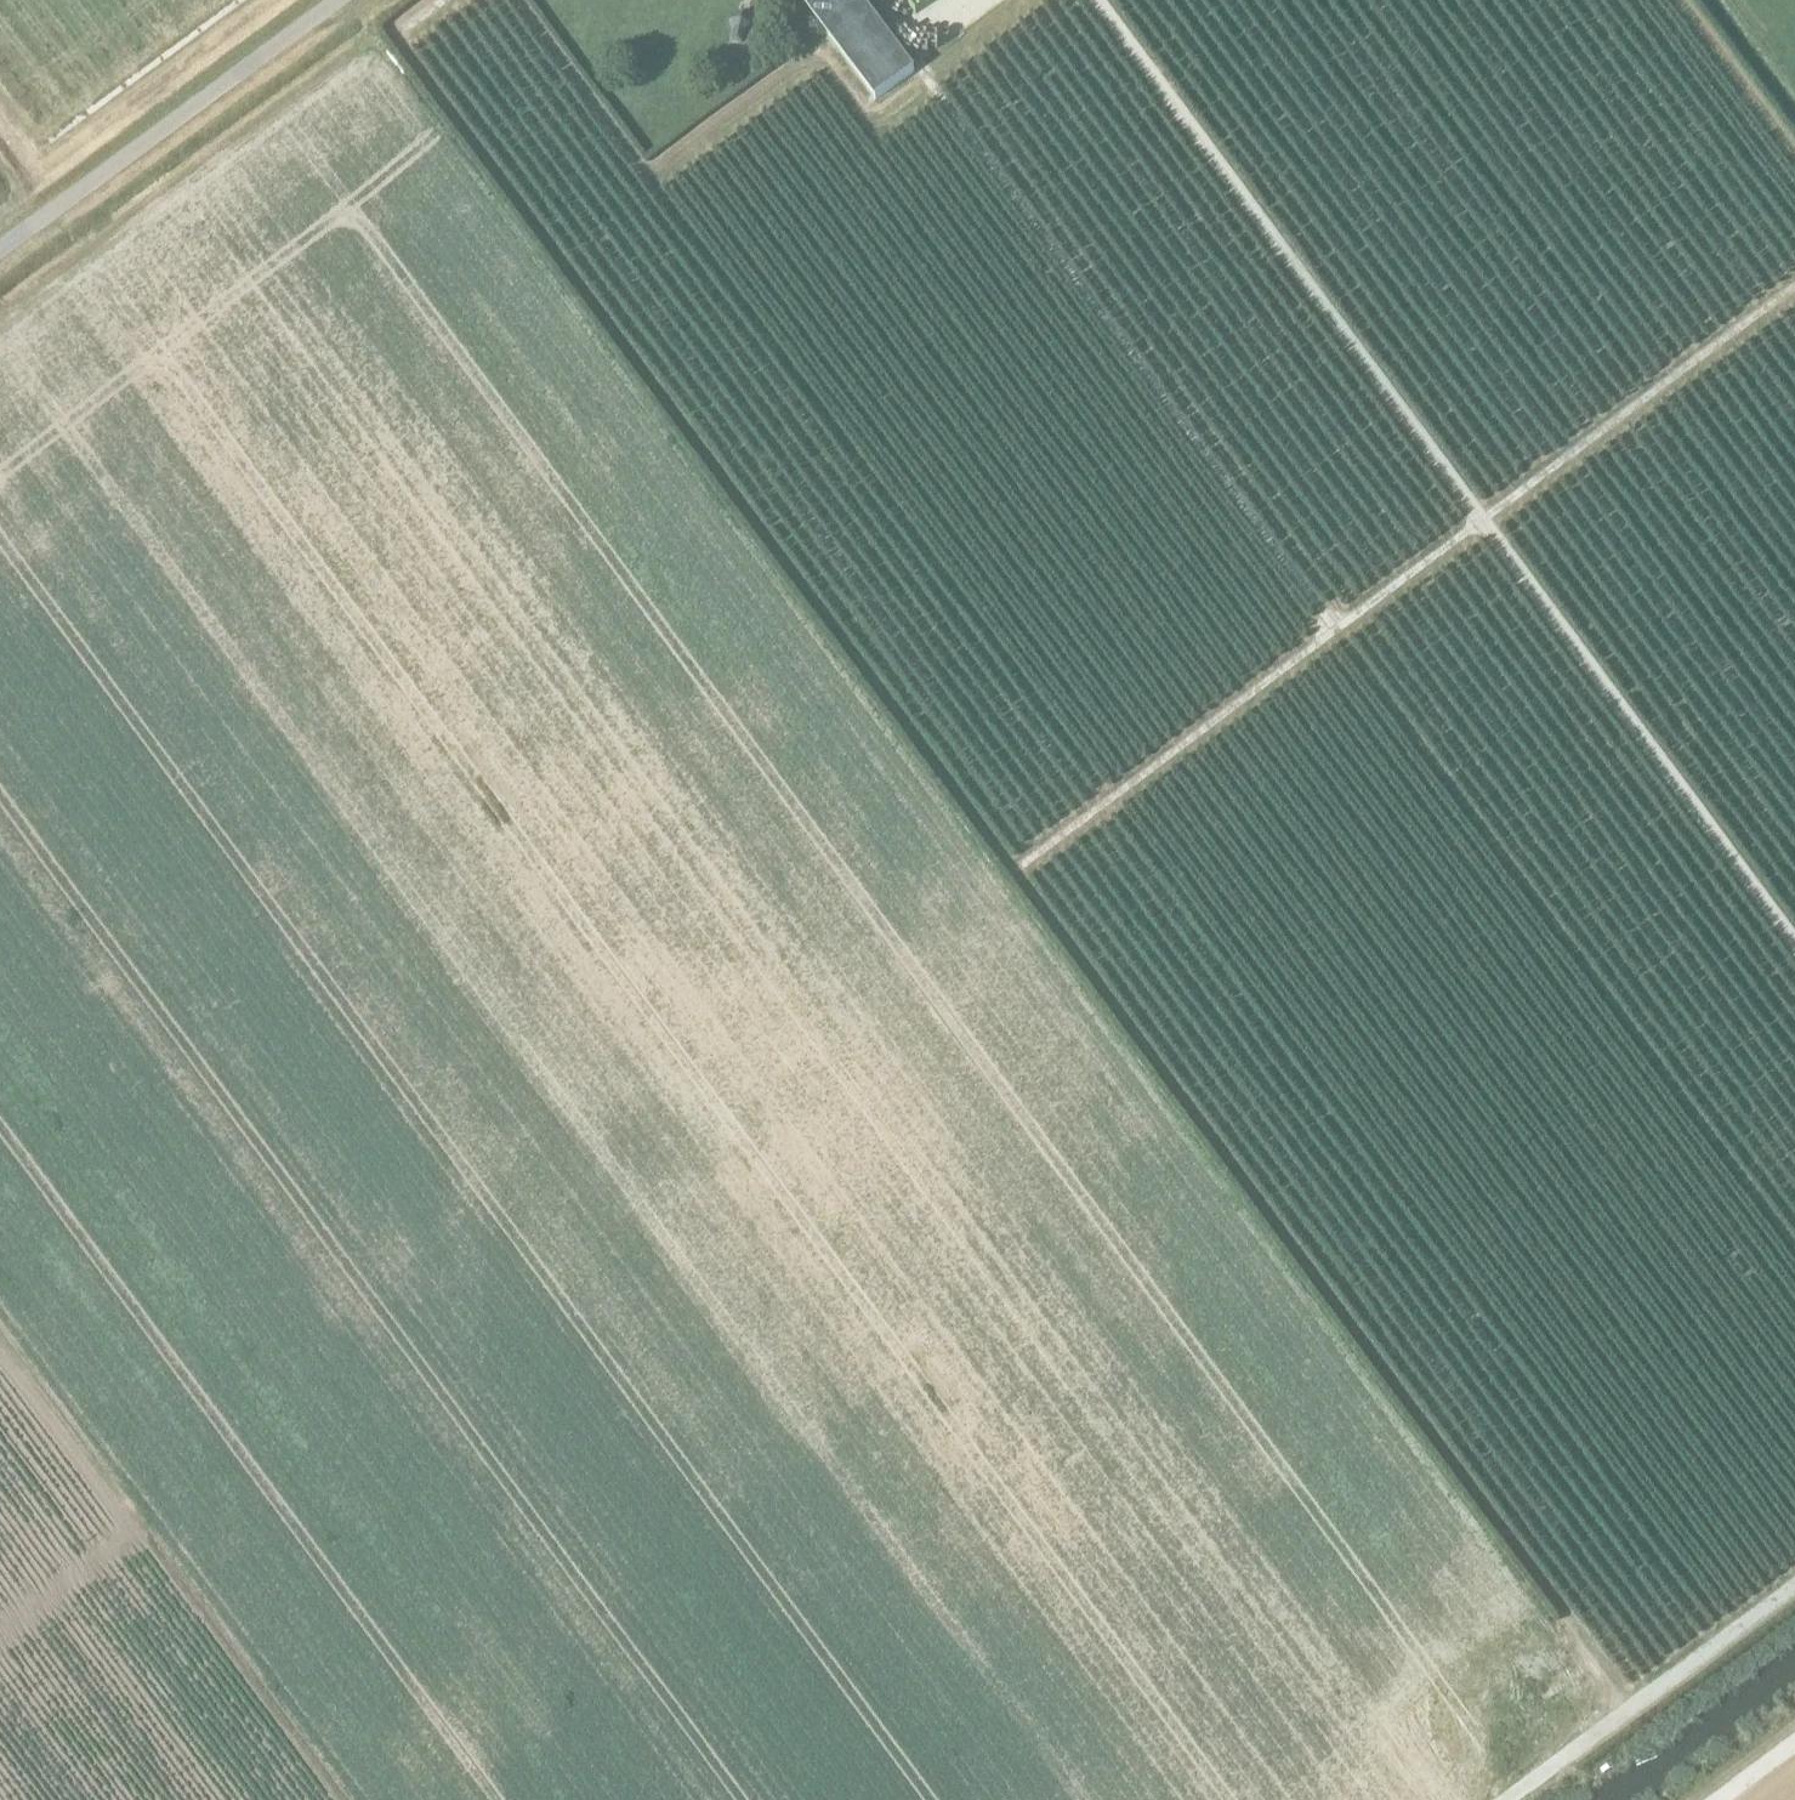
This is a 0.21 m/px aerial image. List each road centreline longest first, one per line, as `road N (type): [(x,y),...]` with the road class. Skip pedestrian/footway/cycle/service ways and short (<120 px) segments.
road 1 (track): [(1794,937),(1103,0)]
road 2 (unclassified): [(362,0),(0,265)]
road 3 (track): [(1794,1569),(1487,1799)]

